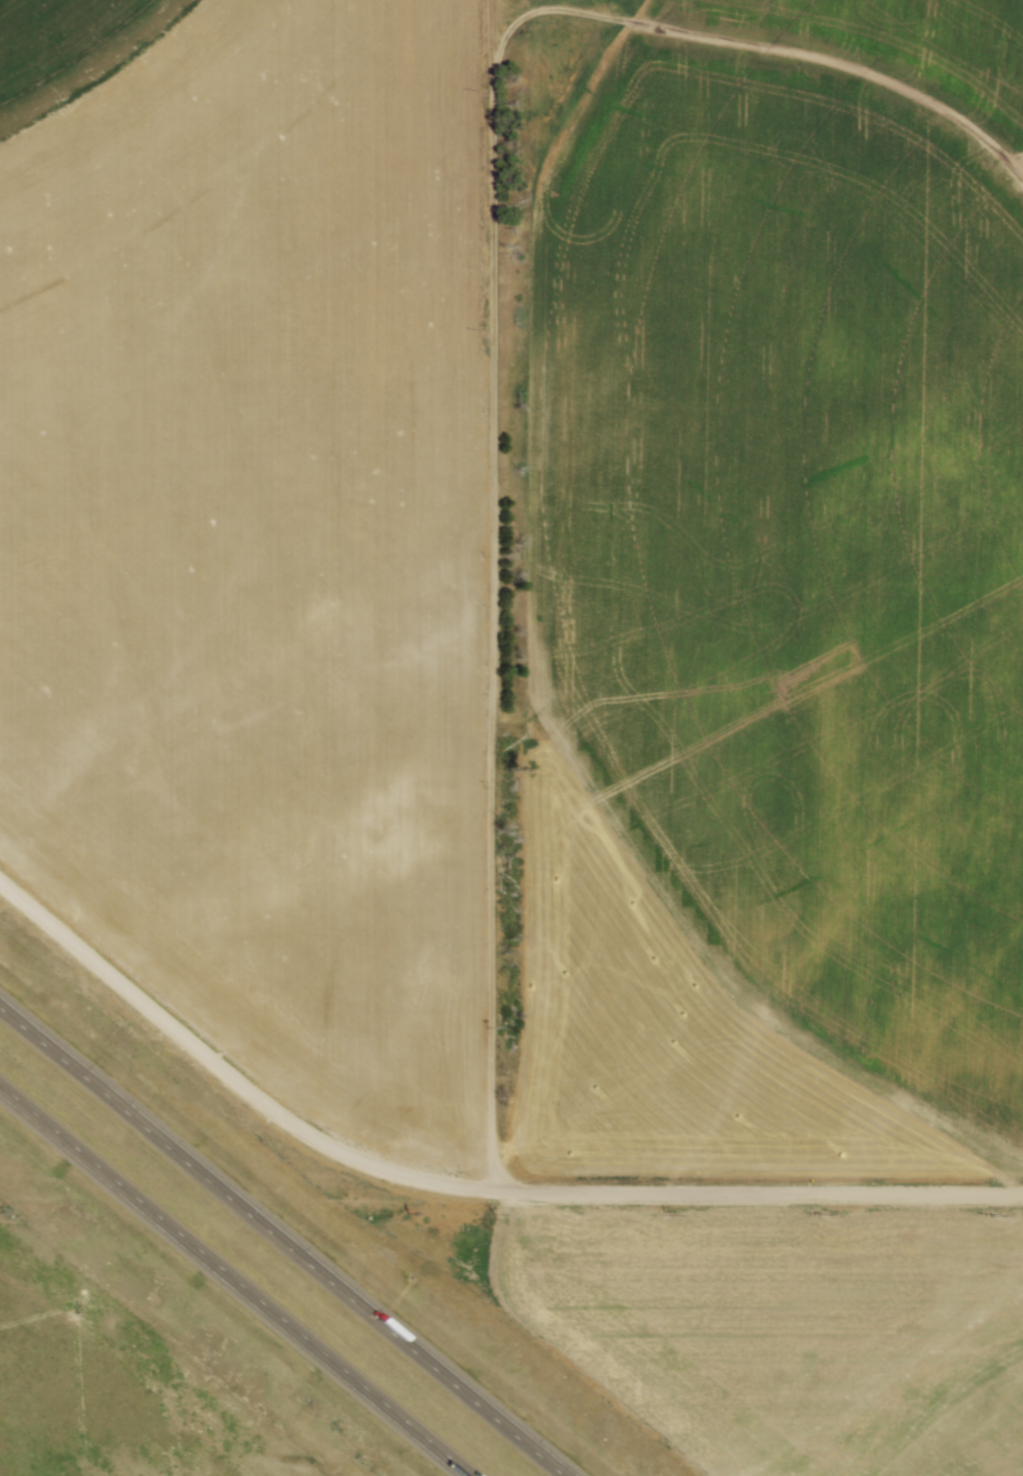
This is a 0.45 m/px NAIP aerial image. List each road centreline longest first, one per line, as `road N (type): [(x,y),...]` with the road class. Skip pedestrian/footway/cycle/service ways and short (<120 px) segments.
road 1 (residential): [(1022,1197),(495,1194),(381,1177),(336,1159),(247,1100),(0,895)]
road 2 (motorway): [(569,1475),(0,1005)]
road 3 (motorway): [(0,1084),(473,1475)]

